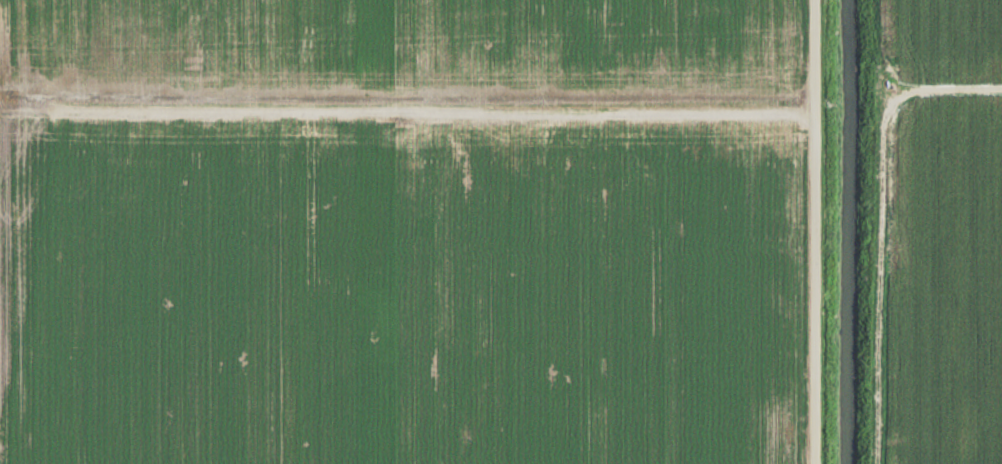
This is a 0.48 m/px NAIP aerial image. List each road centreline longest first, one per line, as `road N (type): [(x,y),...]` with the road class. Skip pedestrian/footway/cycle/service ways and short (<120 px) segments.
road 1 (residential): [(814,463),(814,0)]

